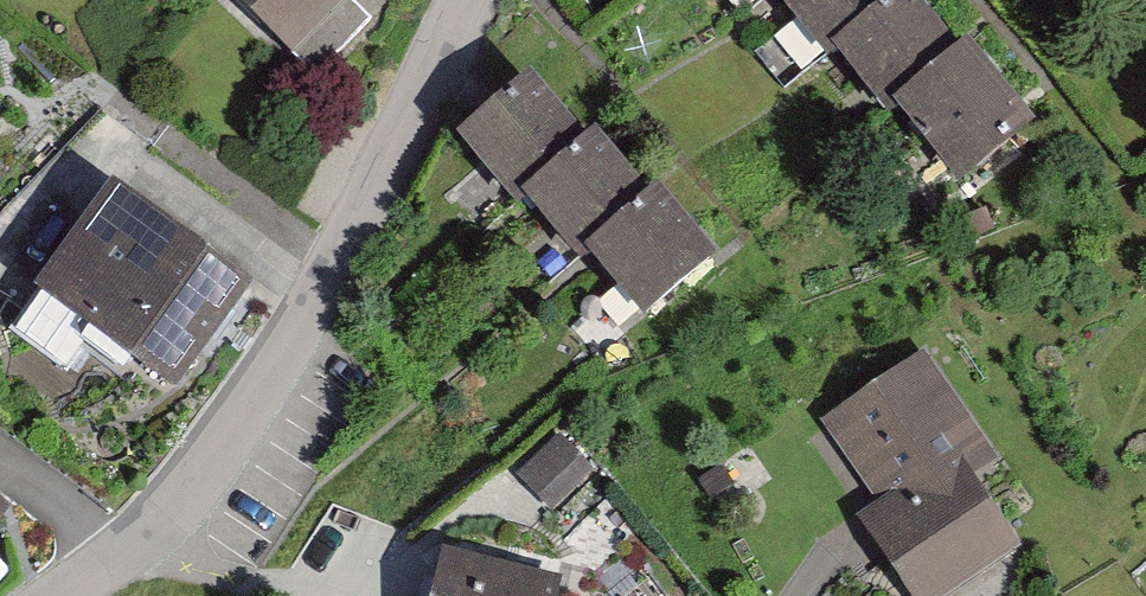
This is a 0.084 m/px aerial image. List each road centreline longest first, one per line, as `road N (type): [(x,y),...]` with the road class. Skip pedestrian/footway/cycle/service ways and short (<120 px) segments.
road 1 (residential): [(467,0),(294,327),(179,507),(74,595)]

